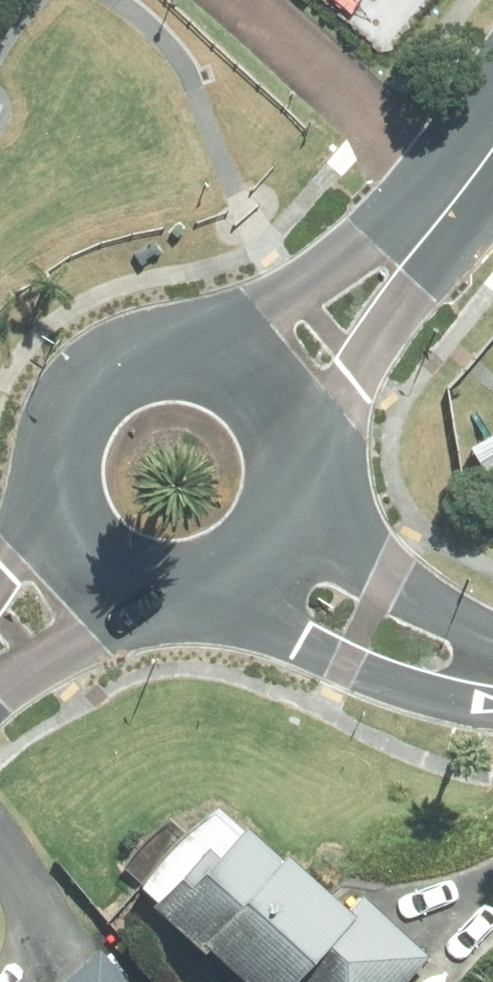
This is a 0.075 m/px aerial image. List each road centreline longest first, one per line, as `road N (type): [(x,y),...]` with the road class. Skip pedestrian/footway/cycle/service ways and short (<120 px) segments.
road 1 (tertiary): [(465,186),(362,378),(298,454)]
road 2 (residential): [(492,707),(351,665),(210,590)]
road 3 (tertiary): [(222,360),(303,290),(465,186)]
road 4 (tertiary): [(63,518),(55,479),(60,438),(78,402),(106,374),(143,356),(183,352),(222,360)]
road 5 (residential): [(297,497),(400,593),(492,636)]
road 6 (tertiary): [(142,590),(0,681)]
road 7 (tertiary): [(297,497),(267,556),(210,590)]
road 8 (tertiary): [(222,360),(258,382),(284,415),(298,454)]

